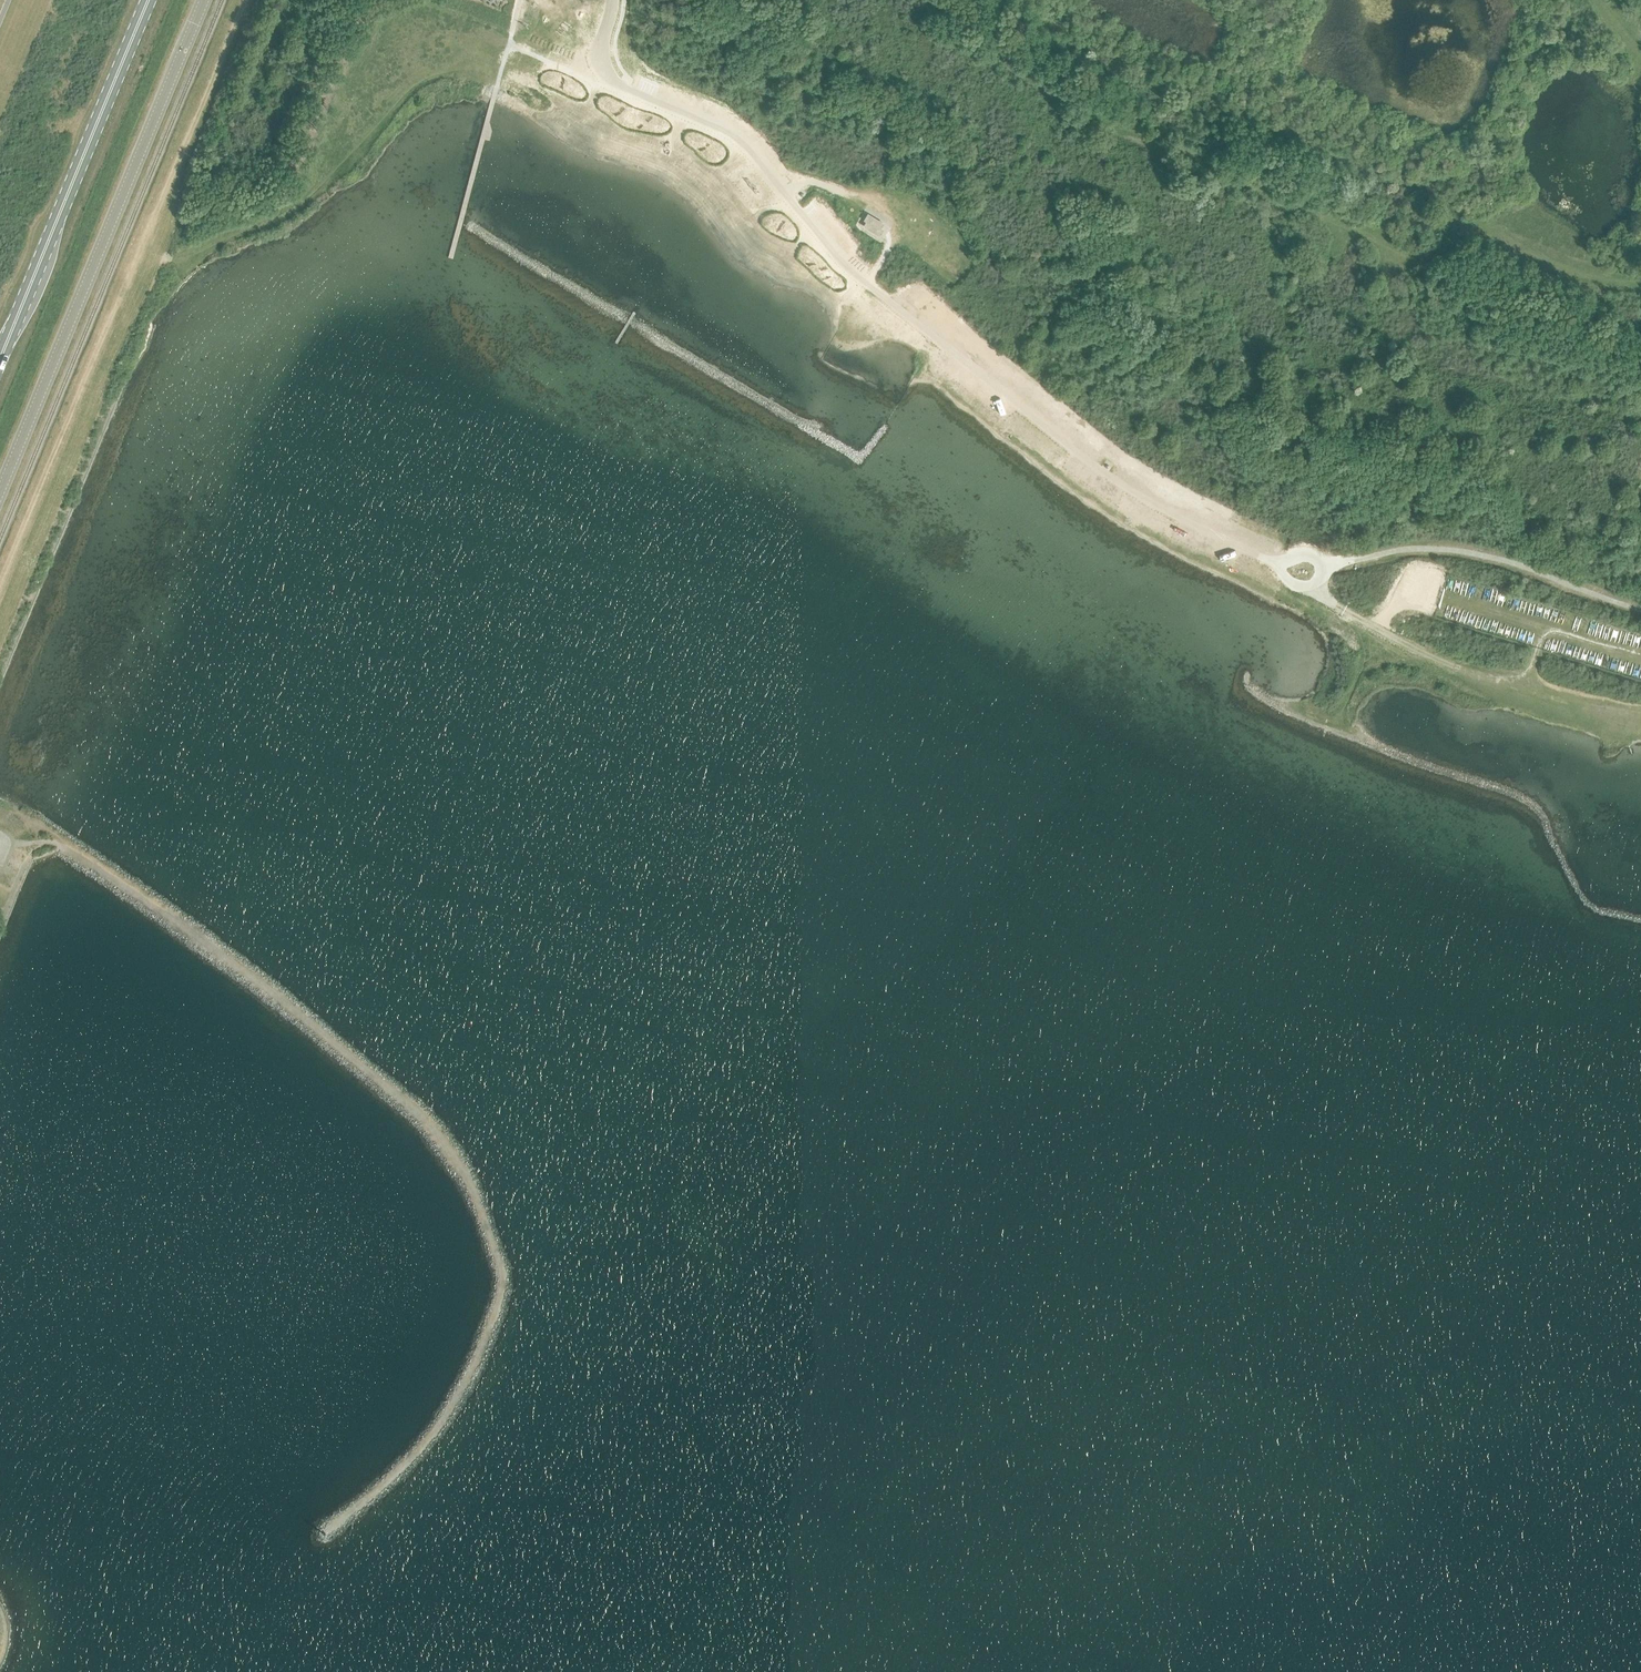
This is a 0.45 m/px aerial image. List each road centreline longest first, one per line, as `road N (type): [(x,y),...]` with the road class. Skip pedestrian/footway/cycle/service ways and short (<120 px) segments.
road 1 (tertiary): [(0,492),(202,0)]
road 2 (primary): [(0,358),(149,0)]

